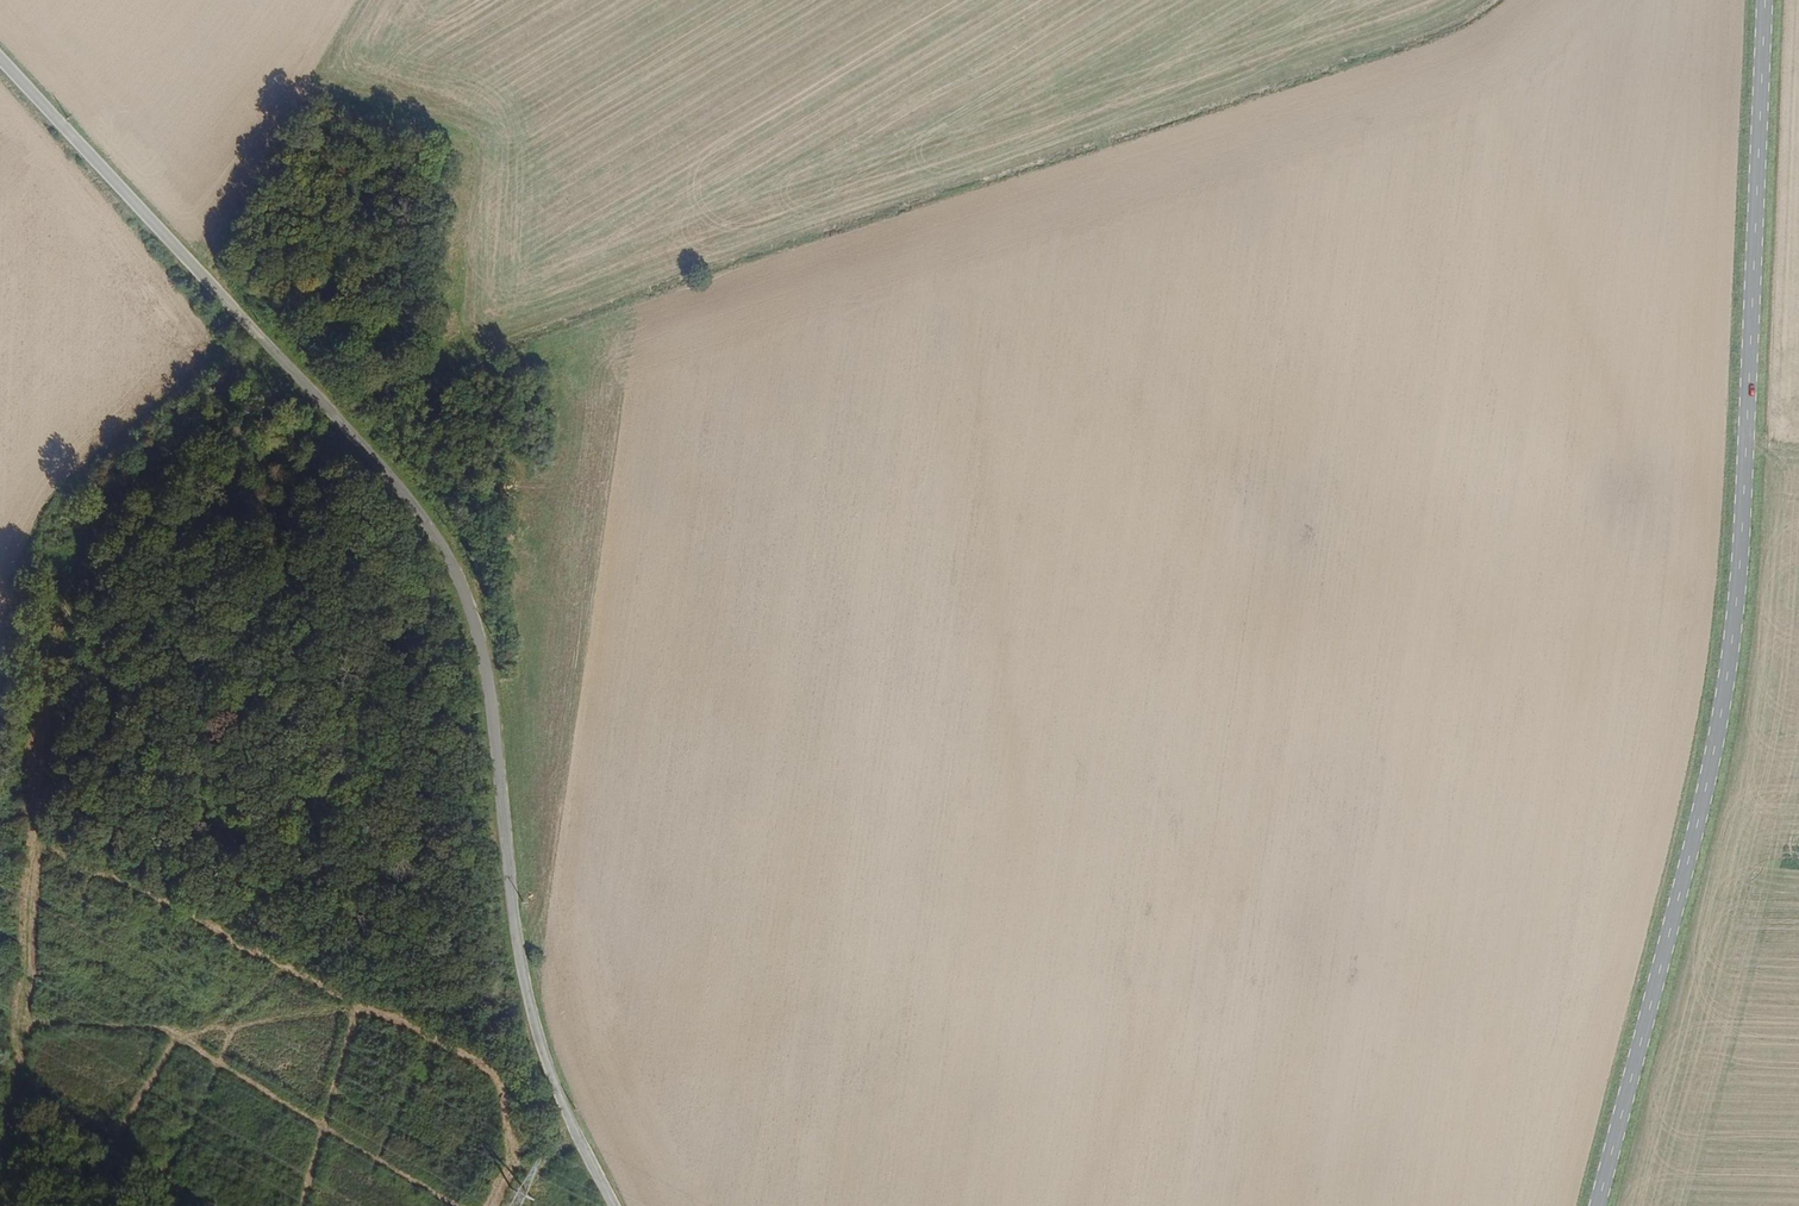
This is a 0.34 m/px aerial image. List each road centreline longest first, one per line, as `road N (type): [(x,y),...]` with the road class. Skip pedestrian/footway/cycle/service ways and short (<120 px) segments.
road 1 (tertiary): [(0,58),(438,519),(478,619),(519,949),(549,1090),(610,1205)]
road 2 (secondary): [(1594,1205),(1686,849),(1725,655),(1758,0)]

